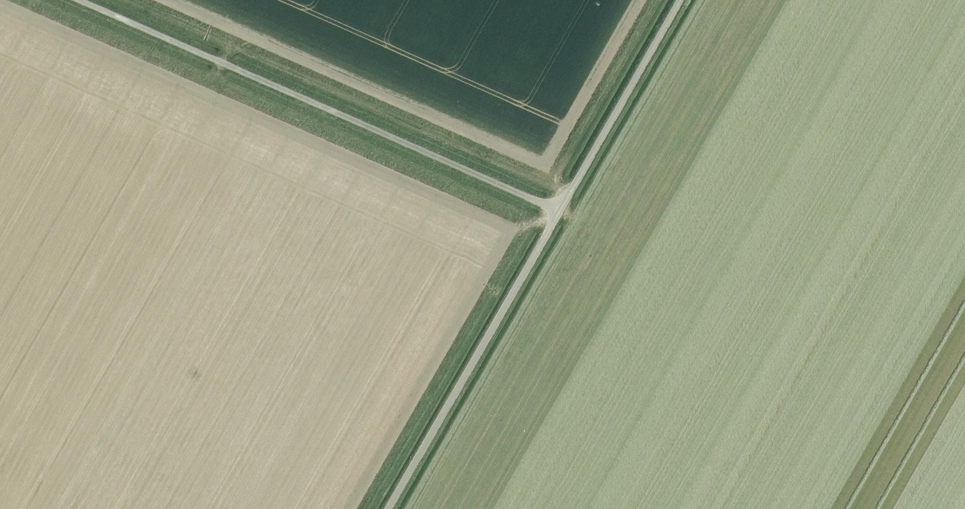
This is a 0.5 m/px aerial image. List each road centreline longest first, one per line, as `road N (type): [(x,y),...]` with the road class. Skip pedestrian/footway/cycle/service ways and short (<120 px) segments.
road 1 (unclassified): [(558,214),(78,0)]
road 2 (unclassified): [(392,508),(558,214)]
road 3 (unclassified): [(558,214),(679,0)]

